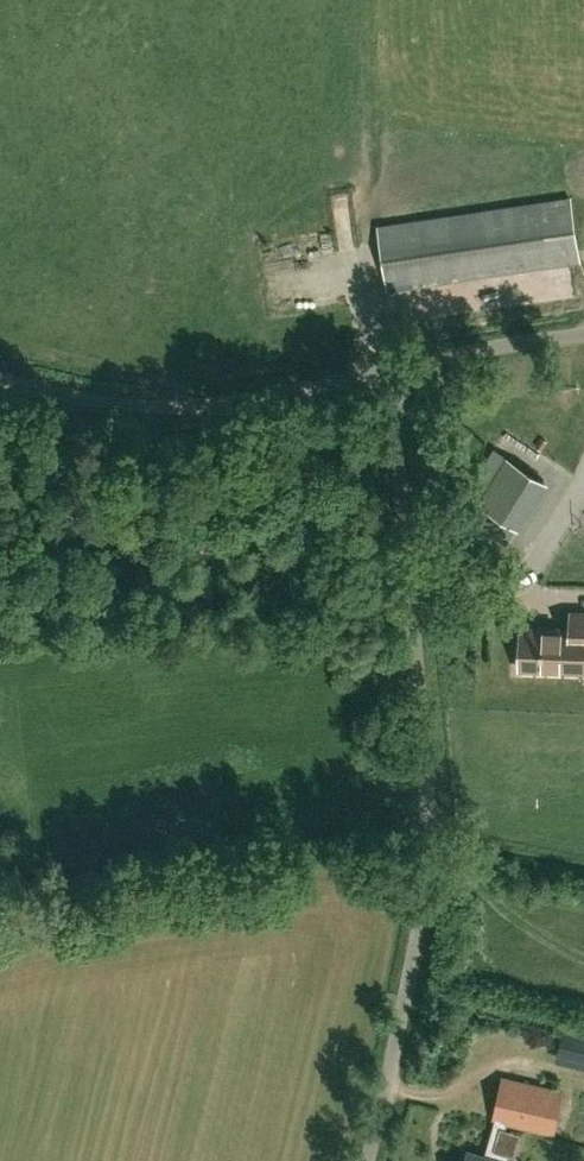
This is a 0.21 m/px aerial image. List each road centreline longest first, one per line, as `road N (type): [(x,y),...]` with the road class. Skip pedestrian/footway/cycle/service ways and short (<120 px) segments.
road 1 (unclassified): [(365,1160),(432,857),(389,370)]
road 2 (unclassified): [(389,370),(183,406),(115,405),(0,380)]
road 3 (unclassified): [(389,370),(583,337)]

